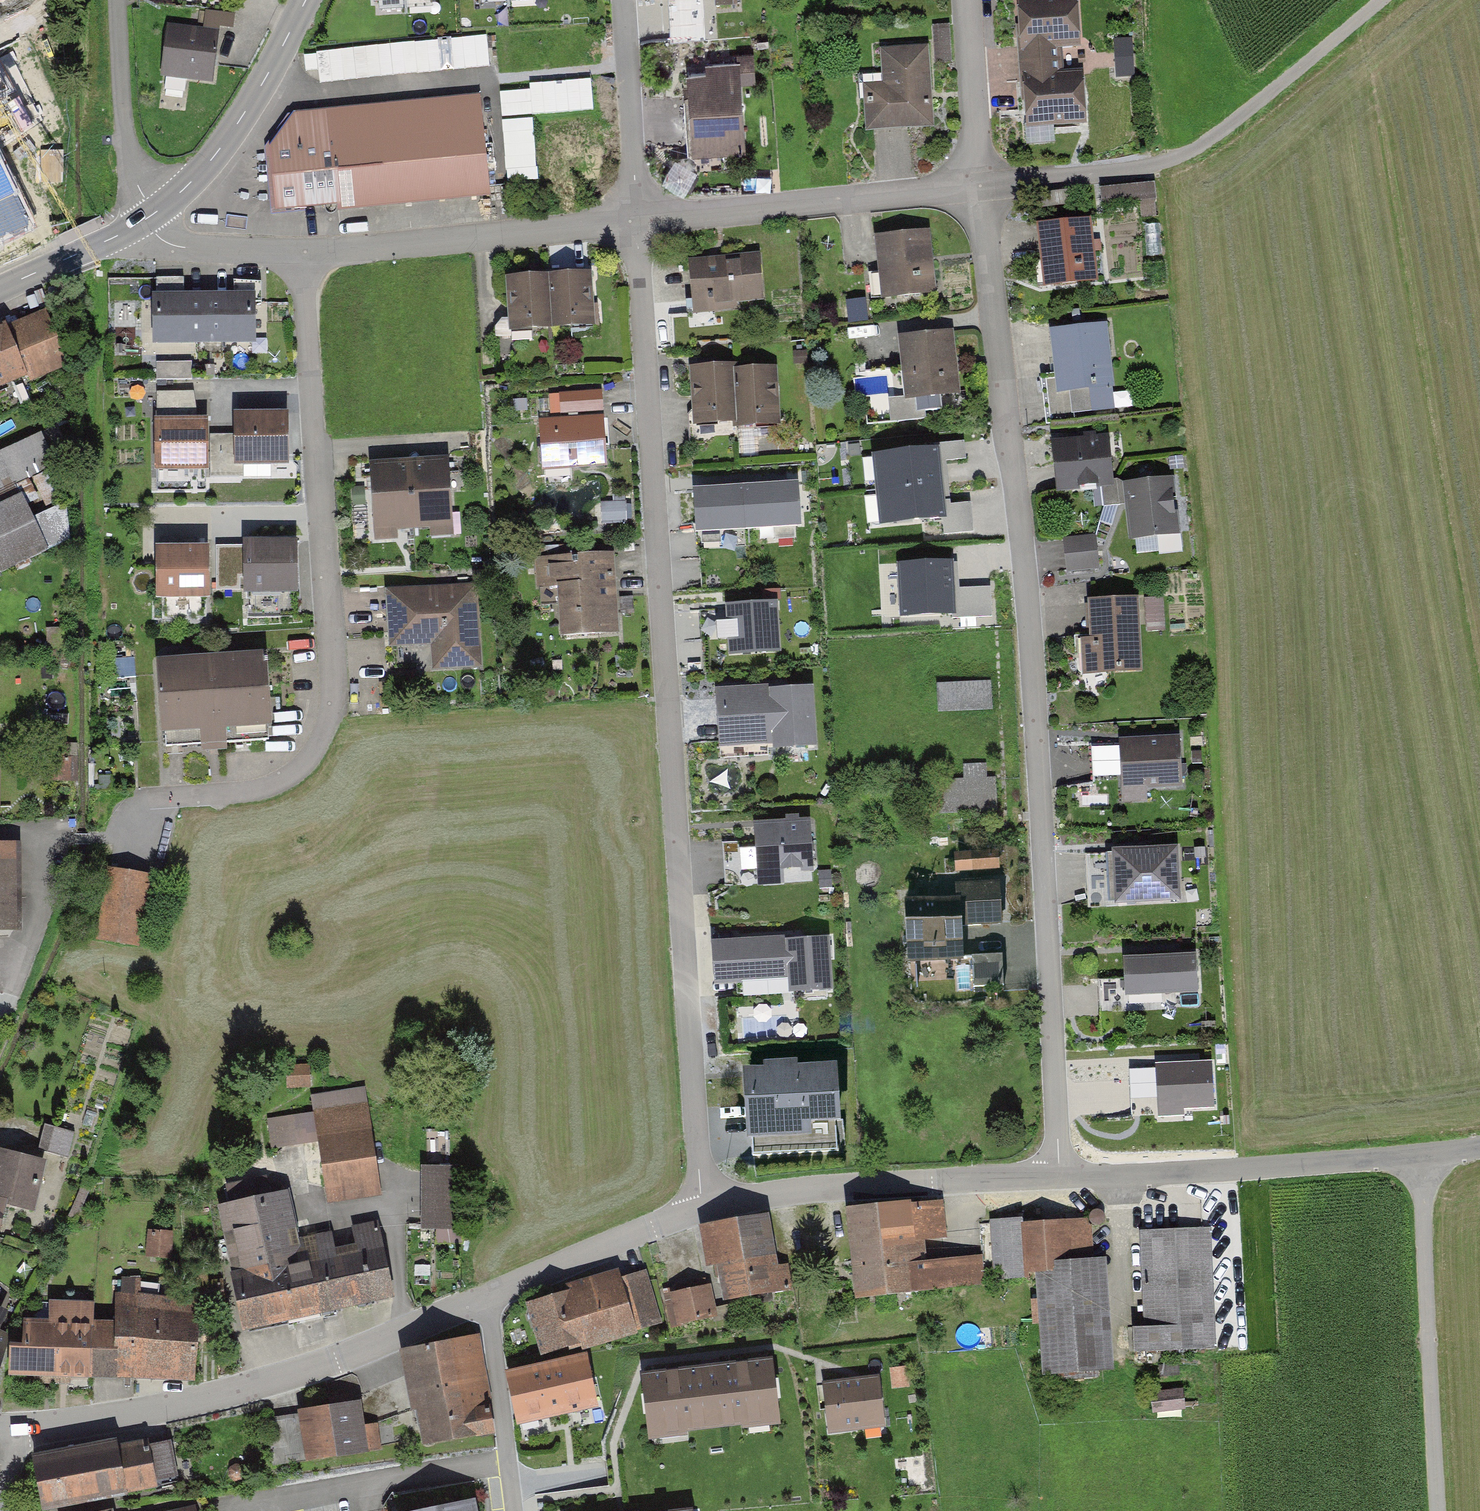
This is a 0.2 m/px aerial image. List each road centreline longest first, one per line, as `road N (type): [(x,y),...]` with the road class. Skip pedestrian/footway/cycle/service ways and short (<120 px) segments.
road 1 (residential): [(988,181),(1053,1182)]
road 2 (residential): [(707,1201),(638,230)]
road 3 (unclassified): [(707,1201),(487,1305),(324,1366),(126,1413),(0,1428)]
road 4 (residential): [(299,256),(330,722),(296,785),(124,833)]
road 5 (track): [(988,181),(1154,163),(1204,144),(1387,0)]
road 6 (unclassified): [(1479,1148),(1053,1182)]
road 7 (residential): [(988,181),(638,230)]
road 8 (track): [(1438,1510),(1423,1158)]
road 9 (unclassified): [(1053,1182),(707,1201)]
road 10 (residential): [(638,230),(299,256)]
road 11 (tertiary): [(144,222),(203,167),(304,0)]
road 12 (residential): [(638,230),(624,0)]
road 13 (residential): [(119,0),(129,160),(144,222)]
road 14 (residential): [(975,0),(988,181)]
road 15 (residential): [(299,256),(166,245),(144,222)]
road 16 (tertiary): [(0,288),(144,222)]

